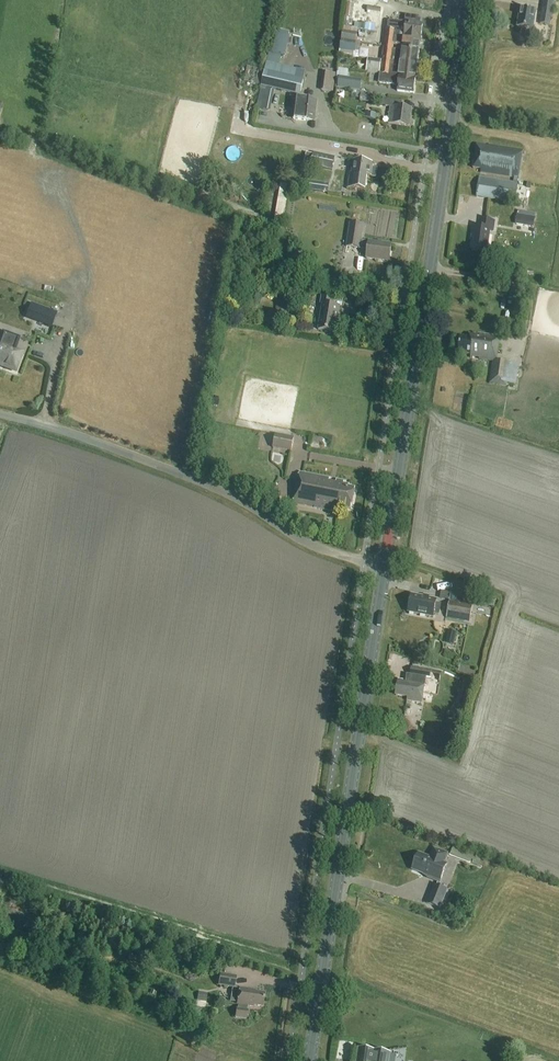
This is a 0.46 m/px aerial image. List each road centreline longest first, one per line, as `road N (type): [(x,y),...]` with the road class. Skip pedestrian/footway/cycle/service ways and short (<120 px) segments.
road 1 (secondary): [(385,565),(468,0)]
road 2 (secondary): [(310,1060),(385,565)]
road 3 (unclassified): [(385,565),(312,544),(209,485),(0,415)]

